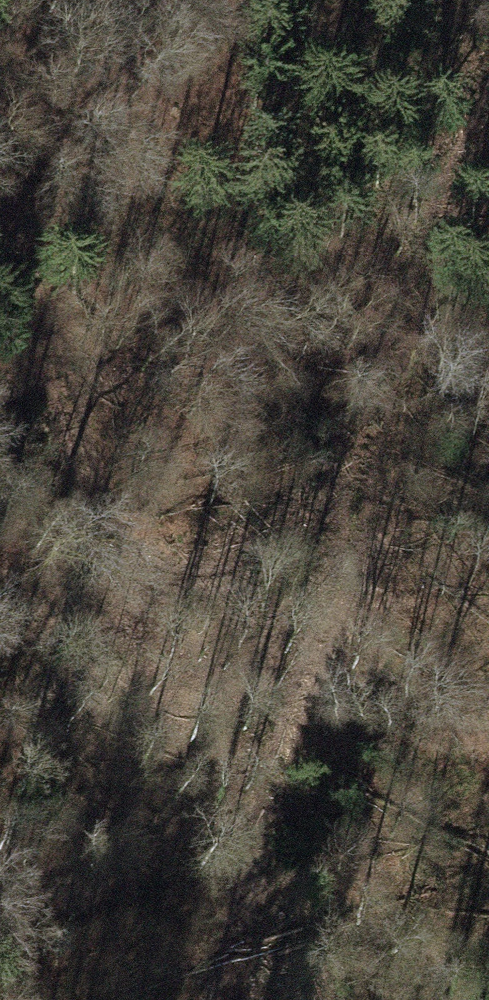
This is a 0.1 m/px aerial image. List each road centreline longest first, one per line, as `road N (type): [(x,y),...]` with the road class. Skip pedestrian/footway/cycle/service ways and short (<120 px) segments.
road 1 (track): [(488,135),(434,255),(242,949),(236,999)]
road 2 (track): [(126,617),(0,190)]
road 3 (track): [(365,503),(202,596),(0,650)]

